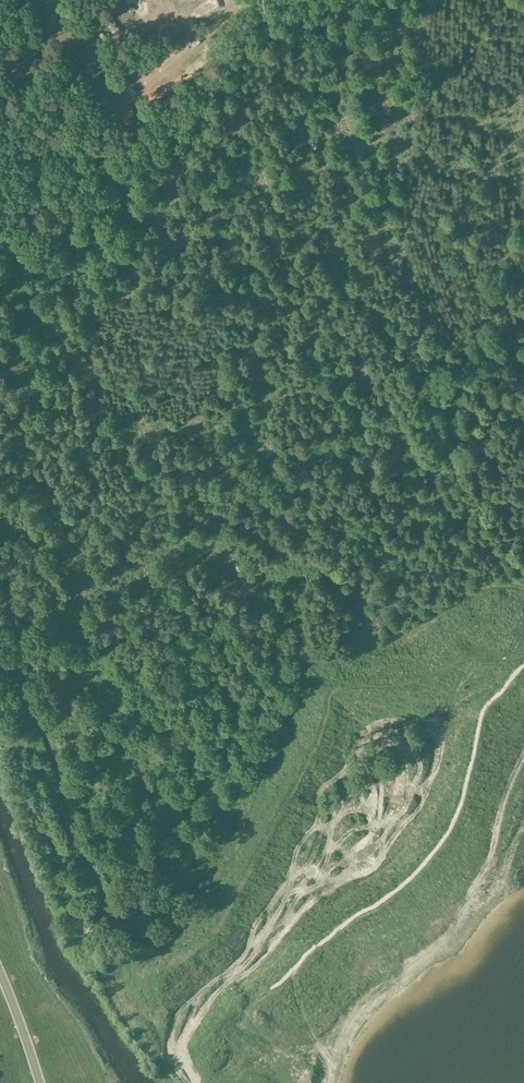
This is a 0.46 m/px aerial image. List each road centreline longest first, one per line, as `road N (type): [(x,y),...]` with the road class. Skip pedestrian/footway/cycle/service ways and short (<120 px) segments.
road 1 (track): [(523,313),(445,378),(307,457),(195,501),(0,560)]
road 2 (track): [(120,97),(239,6),(125,24)]
road 3 (track): [(132,112),(42,0)]

